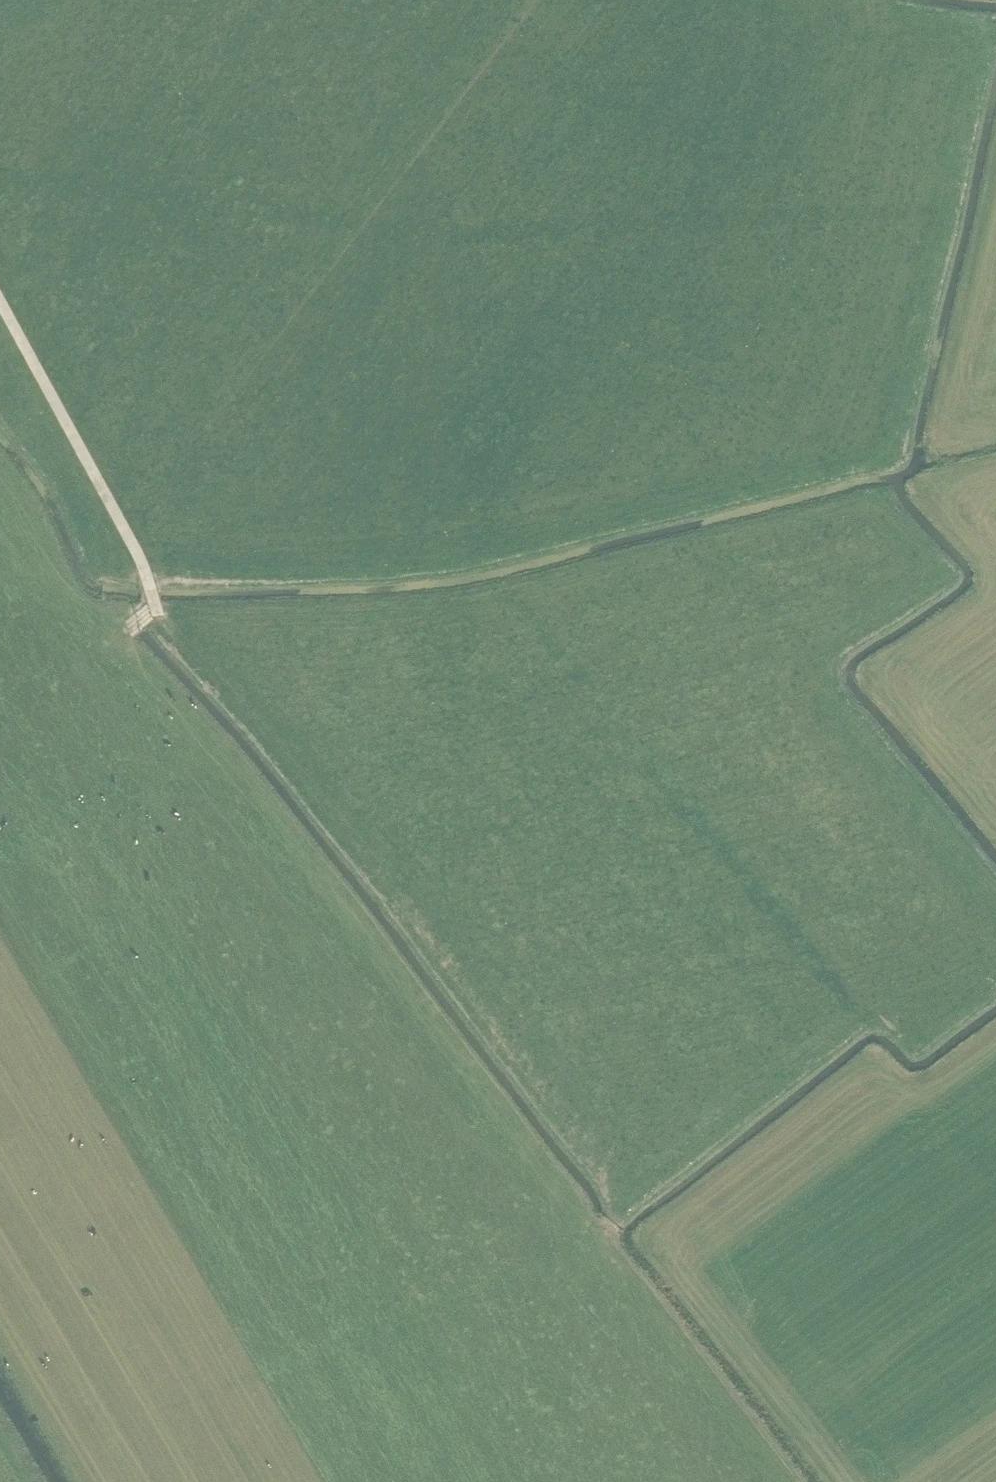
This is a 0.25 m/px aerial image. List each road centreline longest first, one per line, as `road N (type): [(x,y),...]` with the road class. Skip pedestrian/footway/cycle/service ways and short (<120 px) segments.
road 1 (track): [(0,300),(146,567),(156,613),(128,632)]

